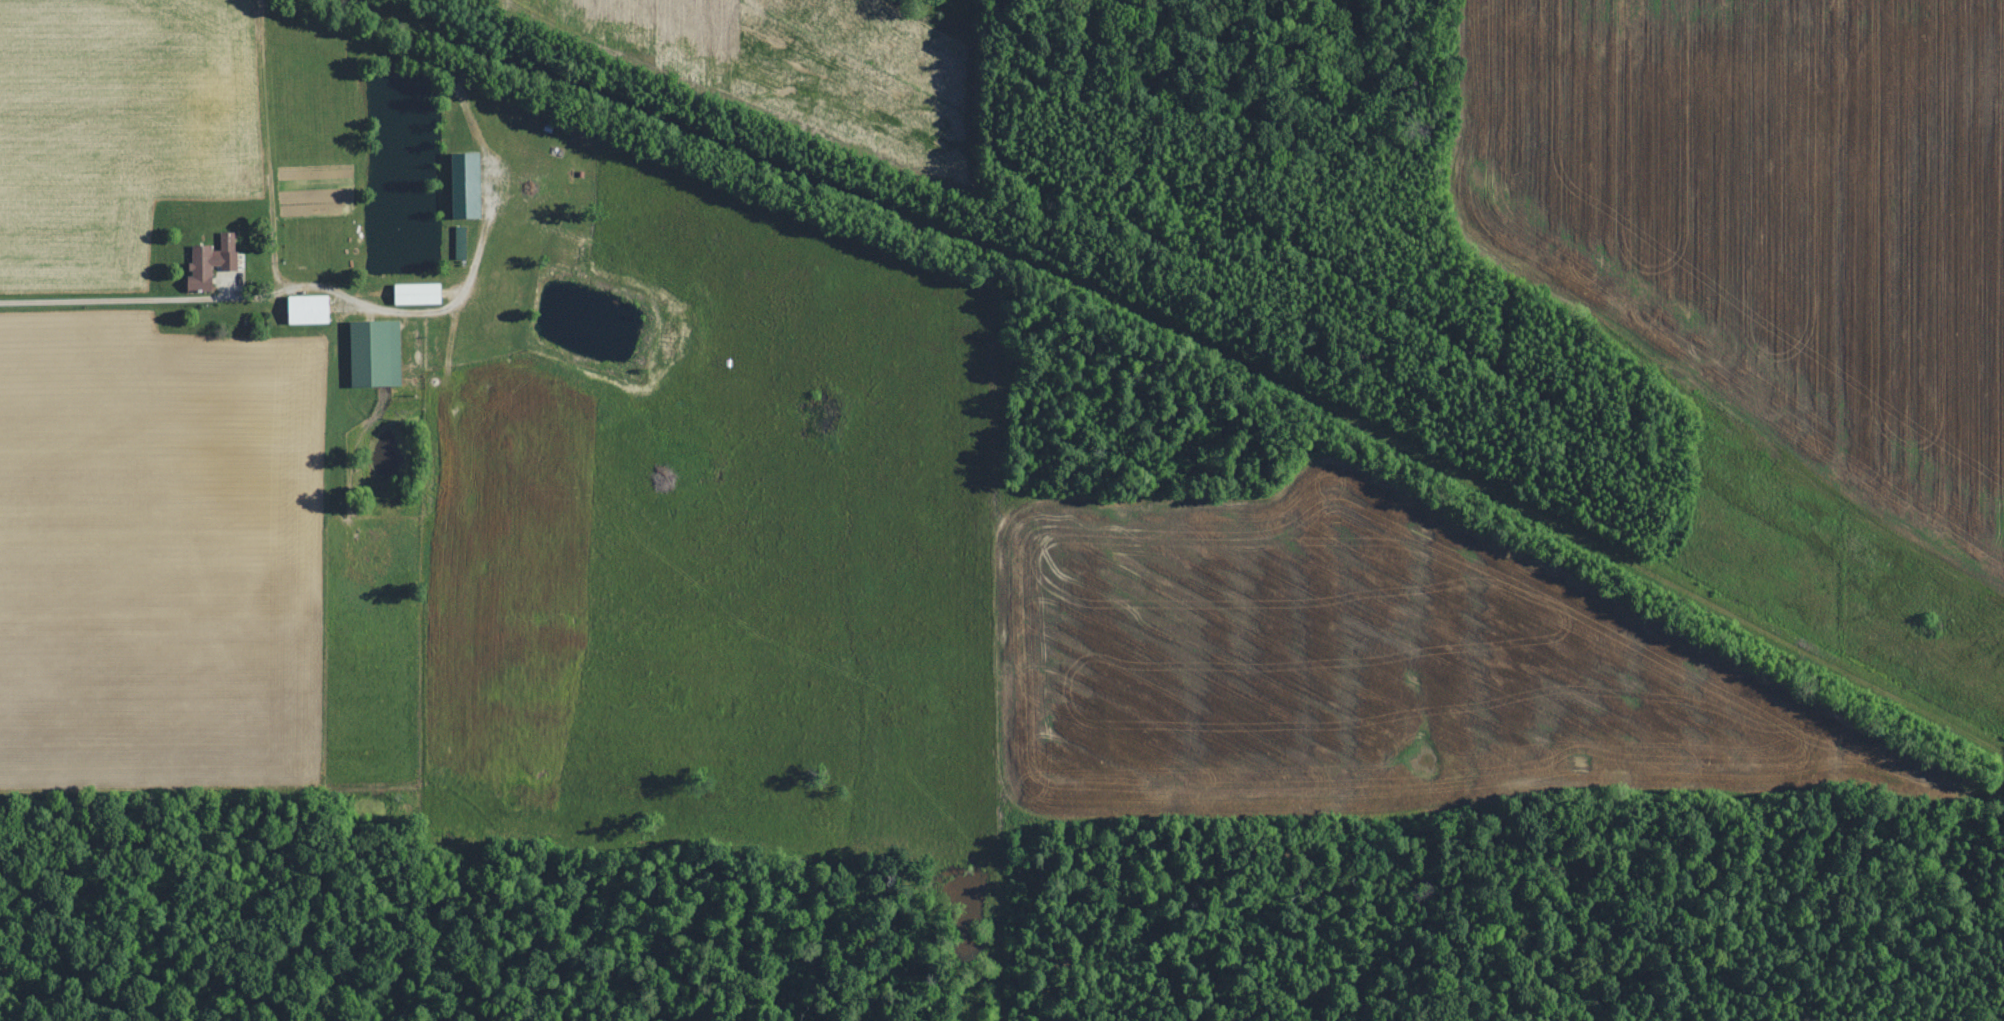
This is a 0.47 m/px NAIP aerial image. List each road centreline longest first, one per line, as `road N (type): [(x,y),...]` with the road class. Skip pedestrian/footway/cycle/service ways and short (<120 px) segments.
road 1 (residential): [(228,293),(0,297)]

